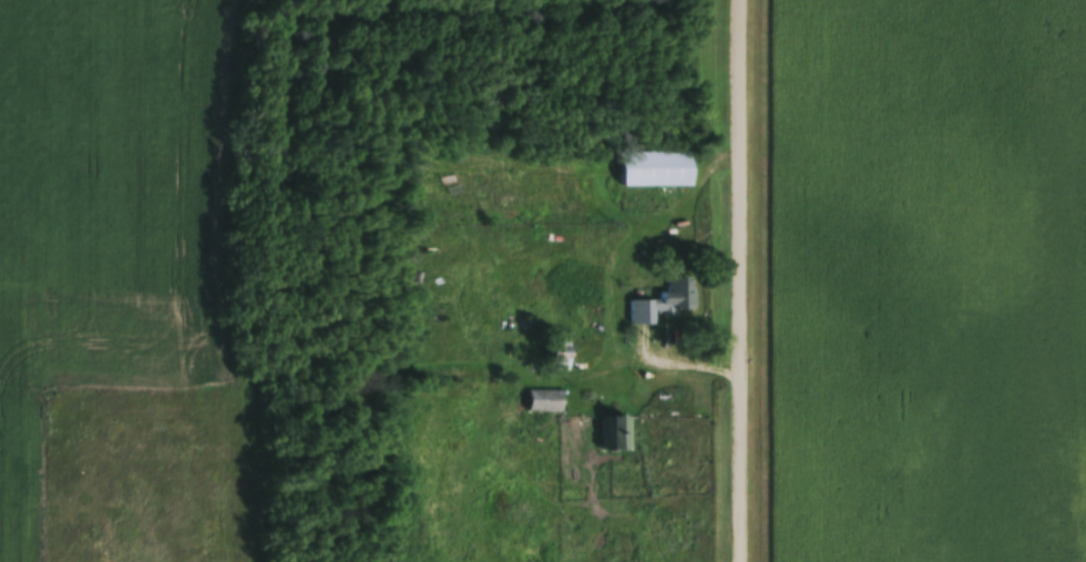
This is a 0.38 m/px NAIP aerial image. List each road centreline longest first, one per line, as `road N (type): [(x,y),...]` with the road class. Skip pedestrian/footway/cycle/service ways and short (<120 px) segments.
road 1 (residential): [(742,0),(741,561)]

